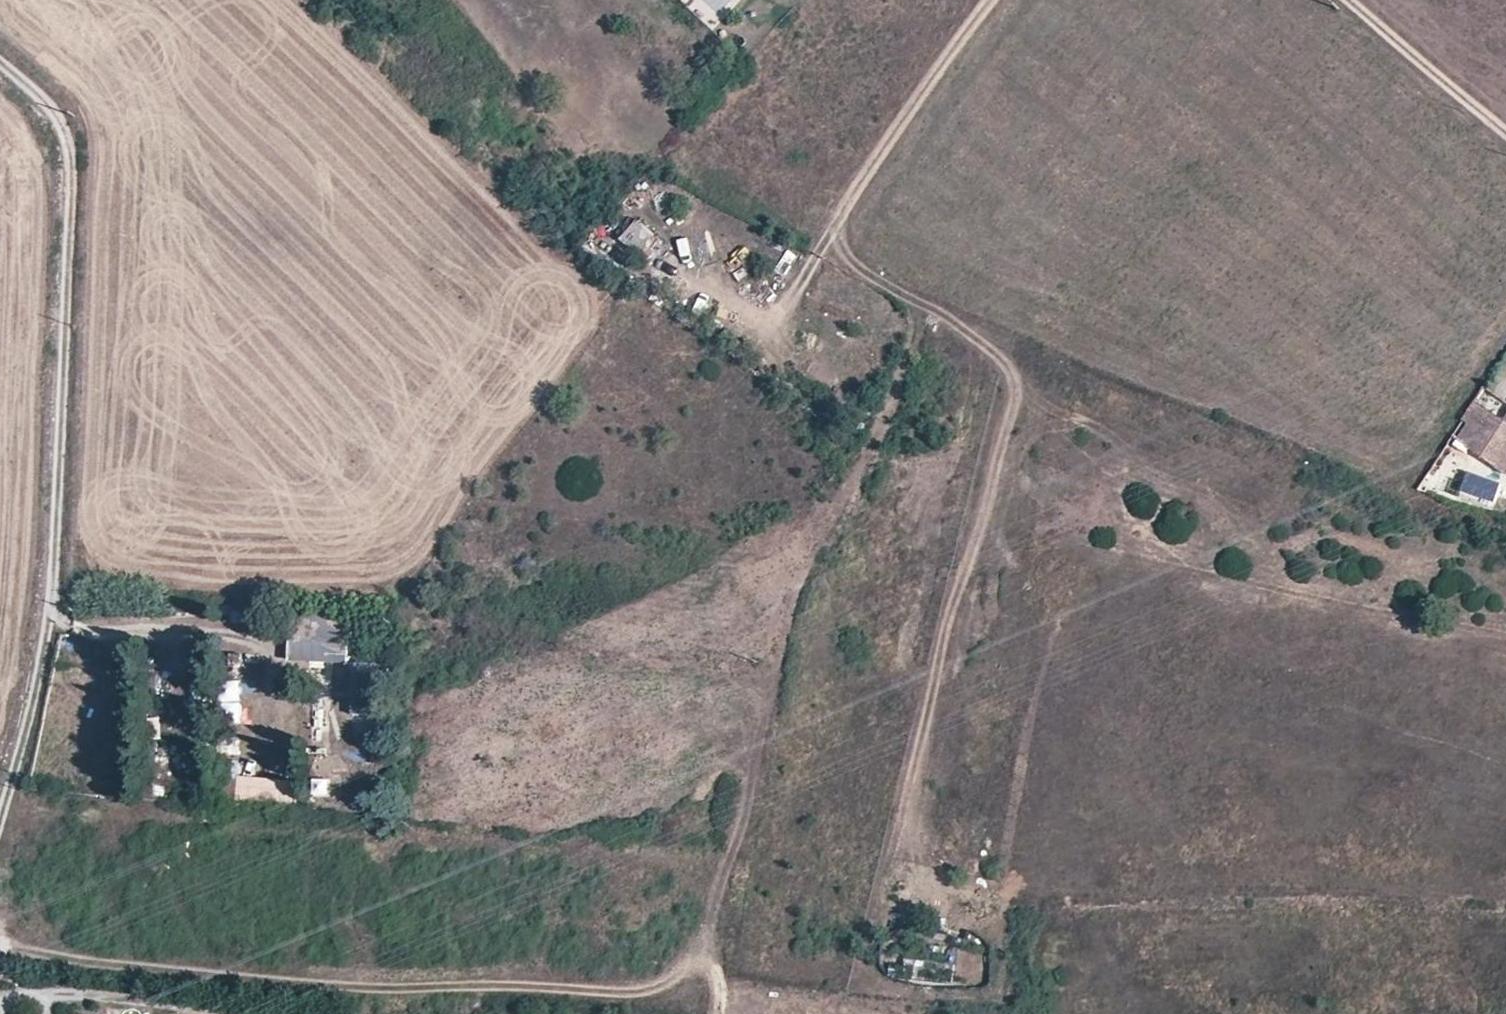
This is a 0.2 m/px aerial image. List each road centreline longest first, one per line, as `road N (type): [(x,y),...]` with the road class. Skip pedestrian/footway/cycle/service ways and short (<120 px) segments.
road 1 (track): [(986,0),(824,236),(826,252),(924,307),(866,458),(791,600),(718,974)]
road 2 (track): [(0,59),(55,112),(72,180),(54,579),(40,669),(0,812)]
road 3 (unclassified): [(1347,0),(1505,135)]
road 4 (track): [(924,307),(1085,373)]

